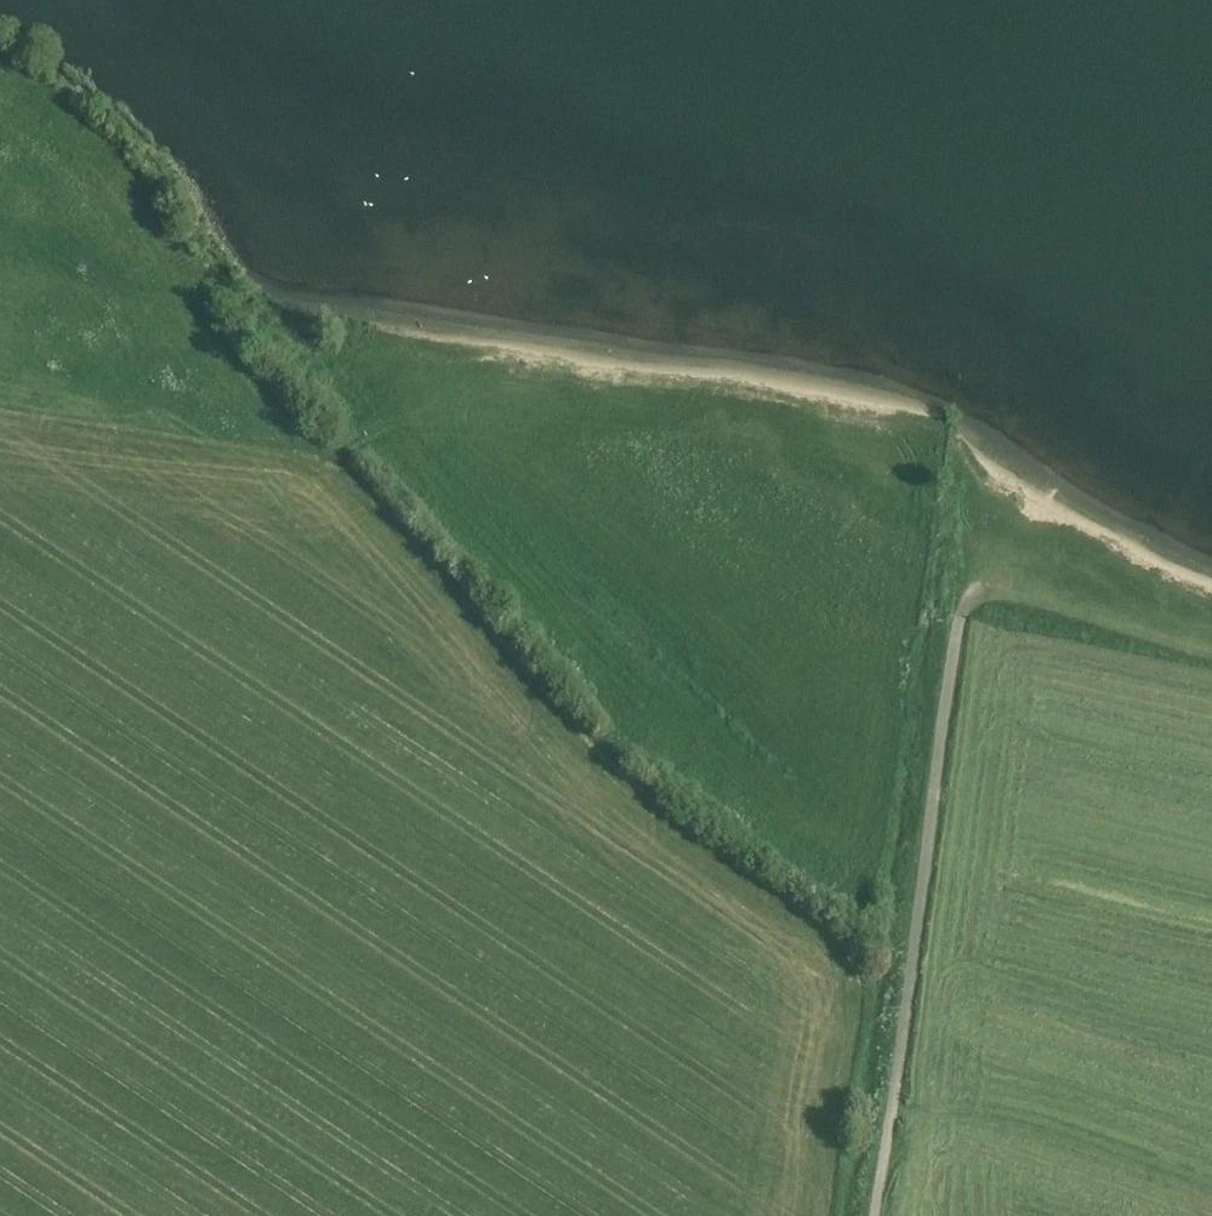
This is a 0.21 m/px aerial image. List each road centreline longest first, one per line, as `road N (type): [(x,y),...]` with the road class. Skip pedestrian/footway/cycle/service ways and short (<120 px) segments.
road 1 (track): [(892,1087),(961,616)]
road 2 (track): [(892,1087),(1211,1192)]
road 3 (track): [(879,1215),(892,1087)]

